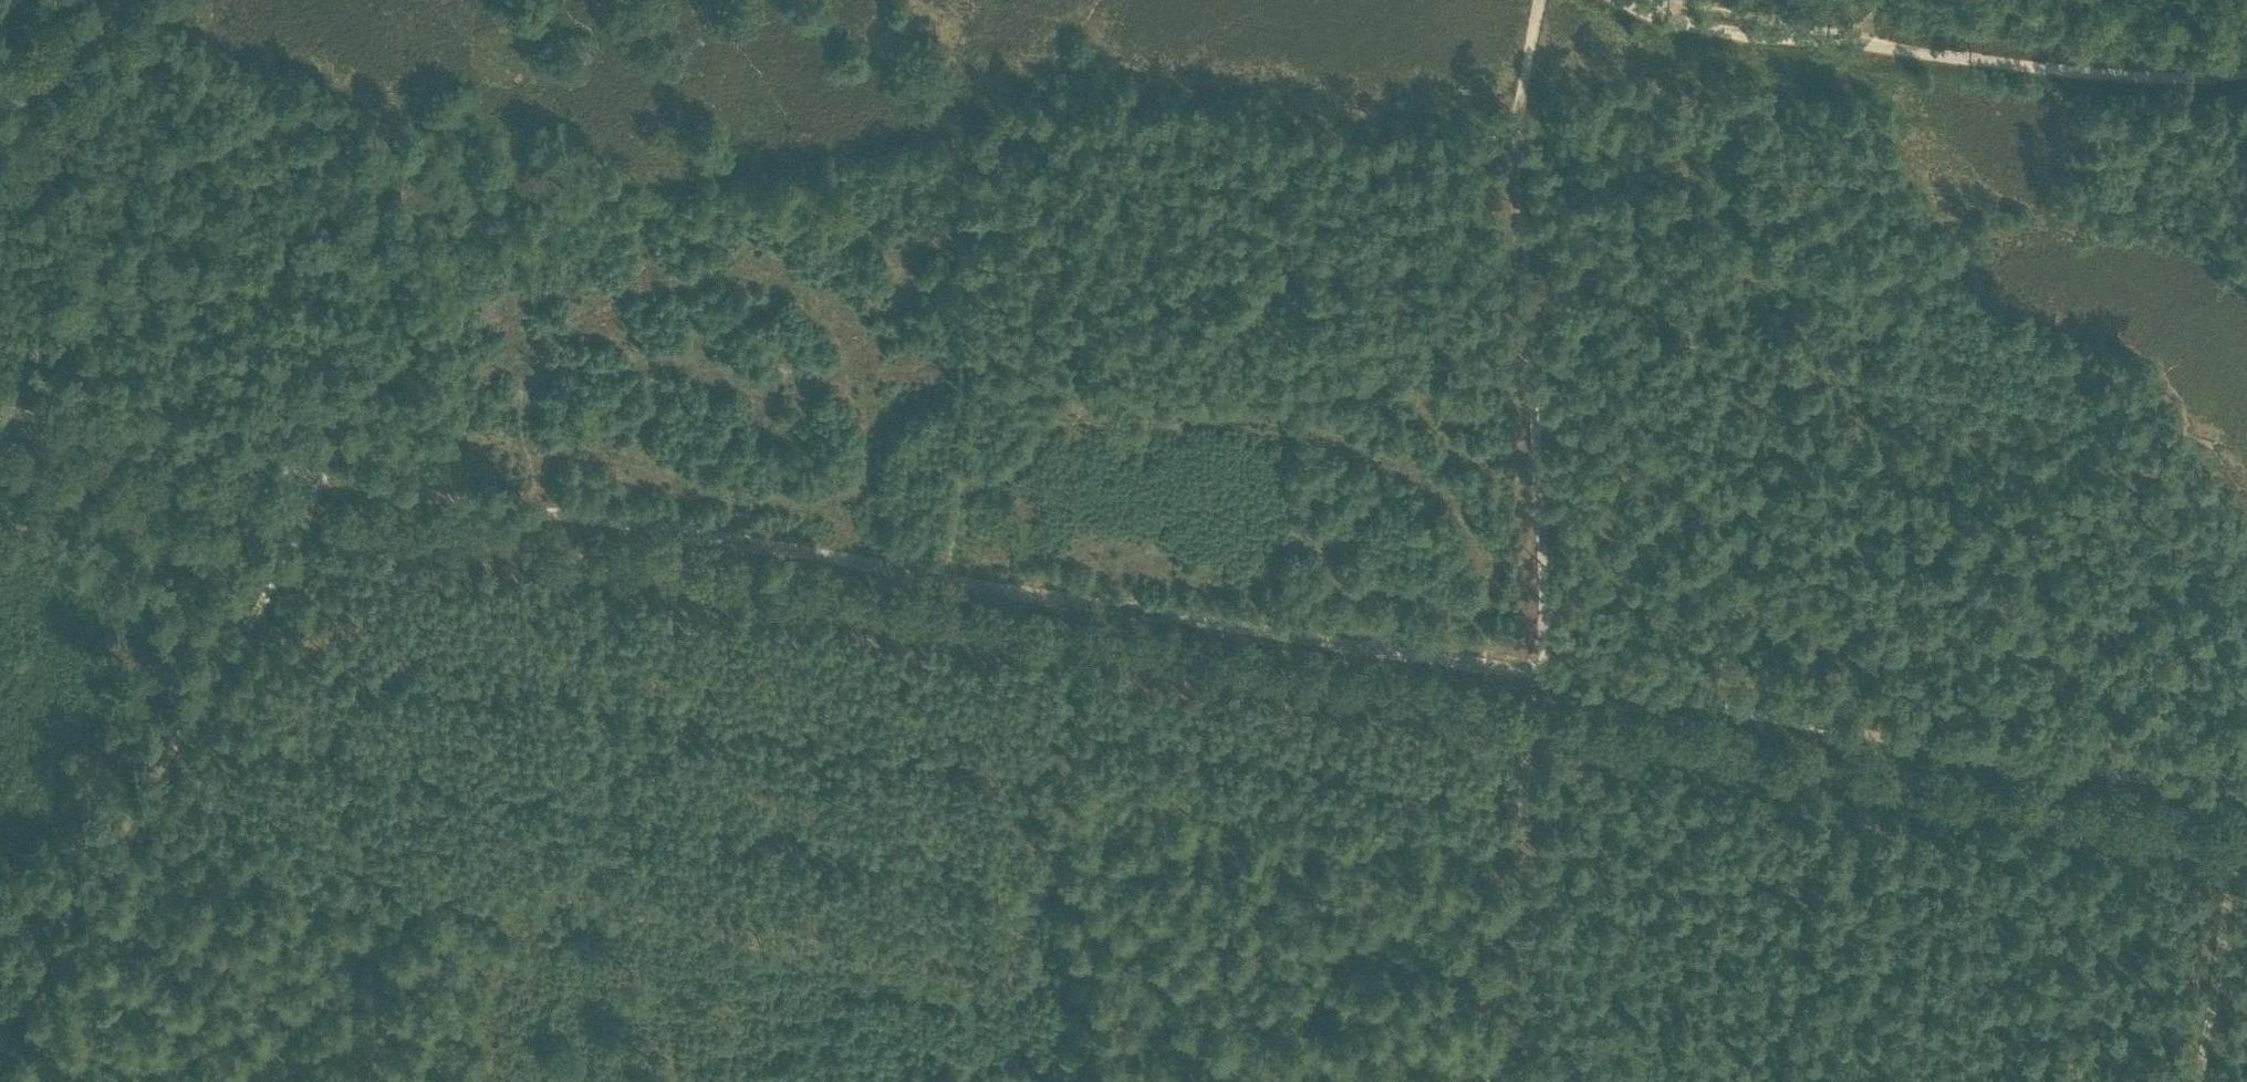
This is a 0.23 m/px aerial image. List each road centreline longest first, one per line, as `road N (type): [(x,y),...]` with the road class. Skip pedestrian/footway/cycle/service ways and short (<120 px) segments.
road 1 (track): [(1547,673),(309,471)]
road 2 (track): [(2246,792),(1547,673)]
road 3 (track): [(1539,0),(1521,106),(1547,673)]
road 4 (track): [(2246,75),(2113,78),(1678,19),(1632,0)]
road 5 (track): [(0,1006),(162,750),(273,557),(309,471)]
road 6 (track): [(1547,673),(1485,1081)]
road 7 (track): [(309,471),(0,405)]
road 8 (track): [(2191,1081),(2224,902),(2246,833)]
road 9 (unclassified): [(0,120),(117,0)]

